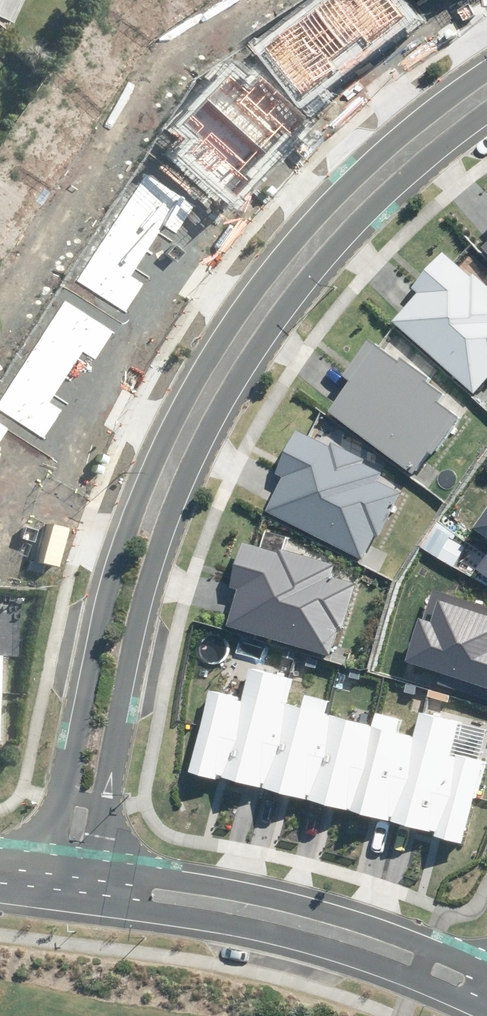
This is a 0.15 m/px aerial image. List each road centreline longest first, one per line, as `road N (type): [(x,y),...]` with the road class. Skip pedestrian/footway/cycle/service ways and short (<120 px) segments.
road 1 (residential): [(43,863),(74,752),(104,551),(173,381),(261,251),(338,172),(486,54)]
road 2 (residential): [(486,109),(451,128),(319,252),(235,373),(168,511),(122,697),(99,870)]
road 3 (residential): [(486,1012),(258,935),(93,907)]
road 4 (residential): [(99,870),(245,892),(486,973)]

